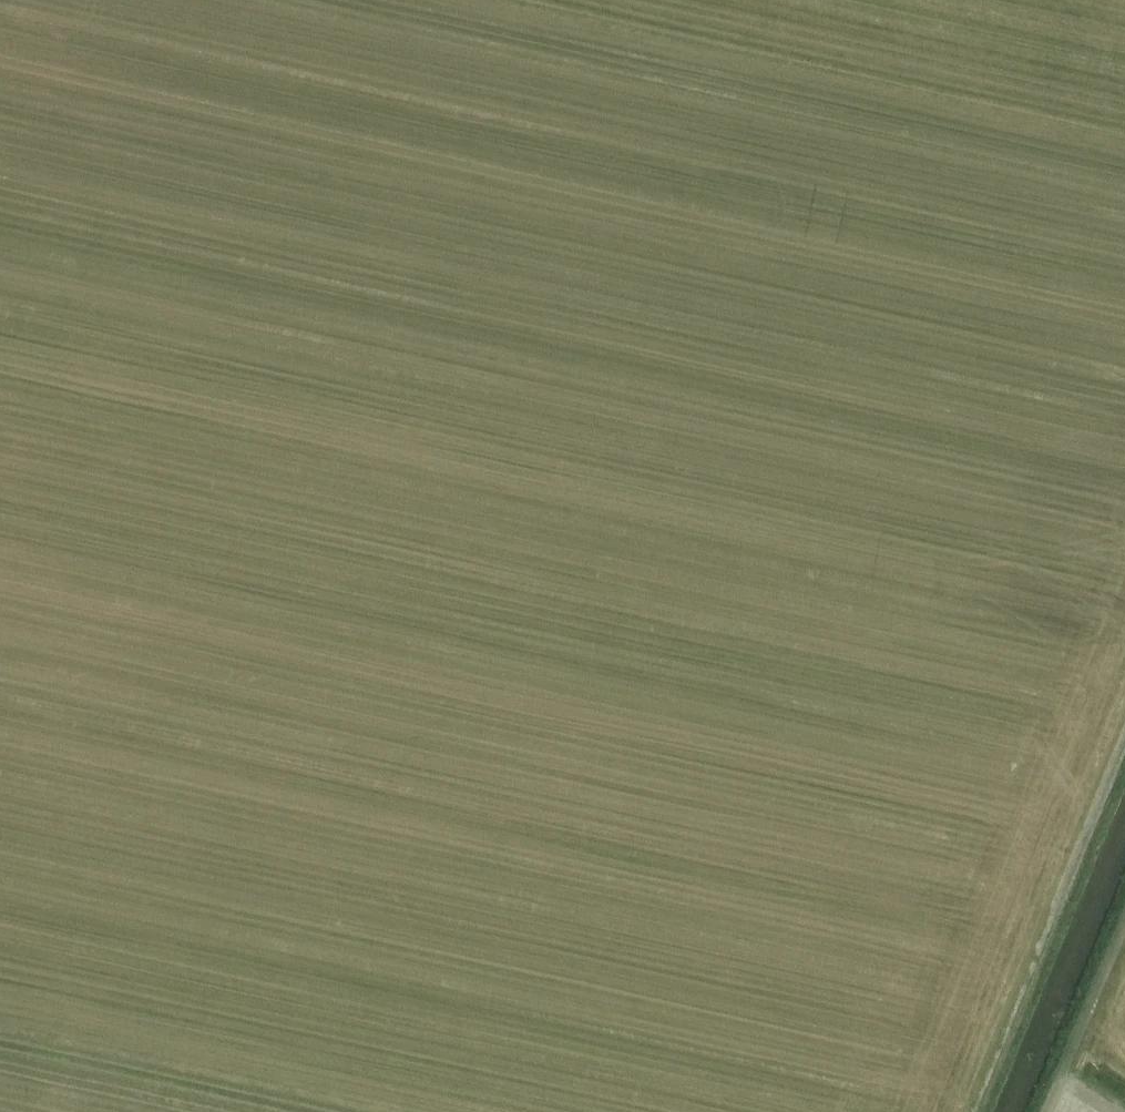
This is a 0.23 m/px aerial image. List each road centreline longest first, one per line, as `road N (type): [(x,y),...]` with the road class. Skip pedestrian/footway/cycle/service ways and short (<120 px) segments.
road 1 (track): [(1048,1111),(1124,932)]

